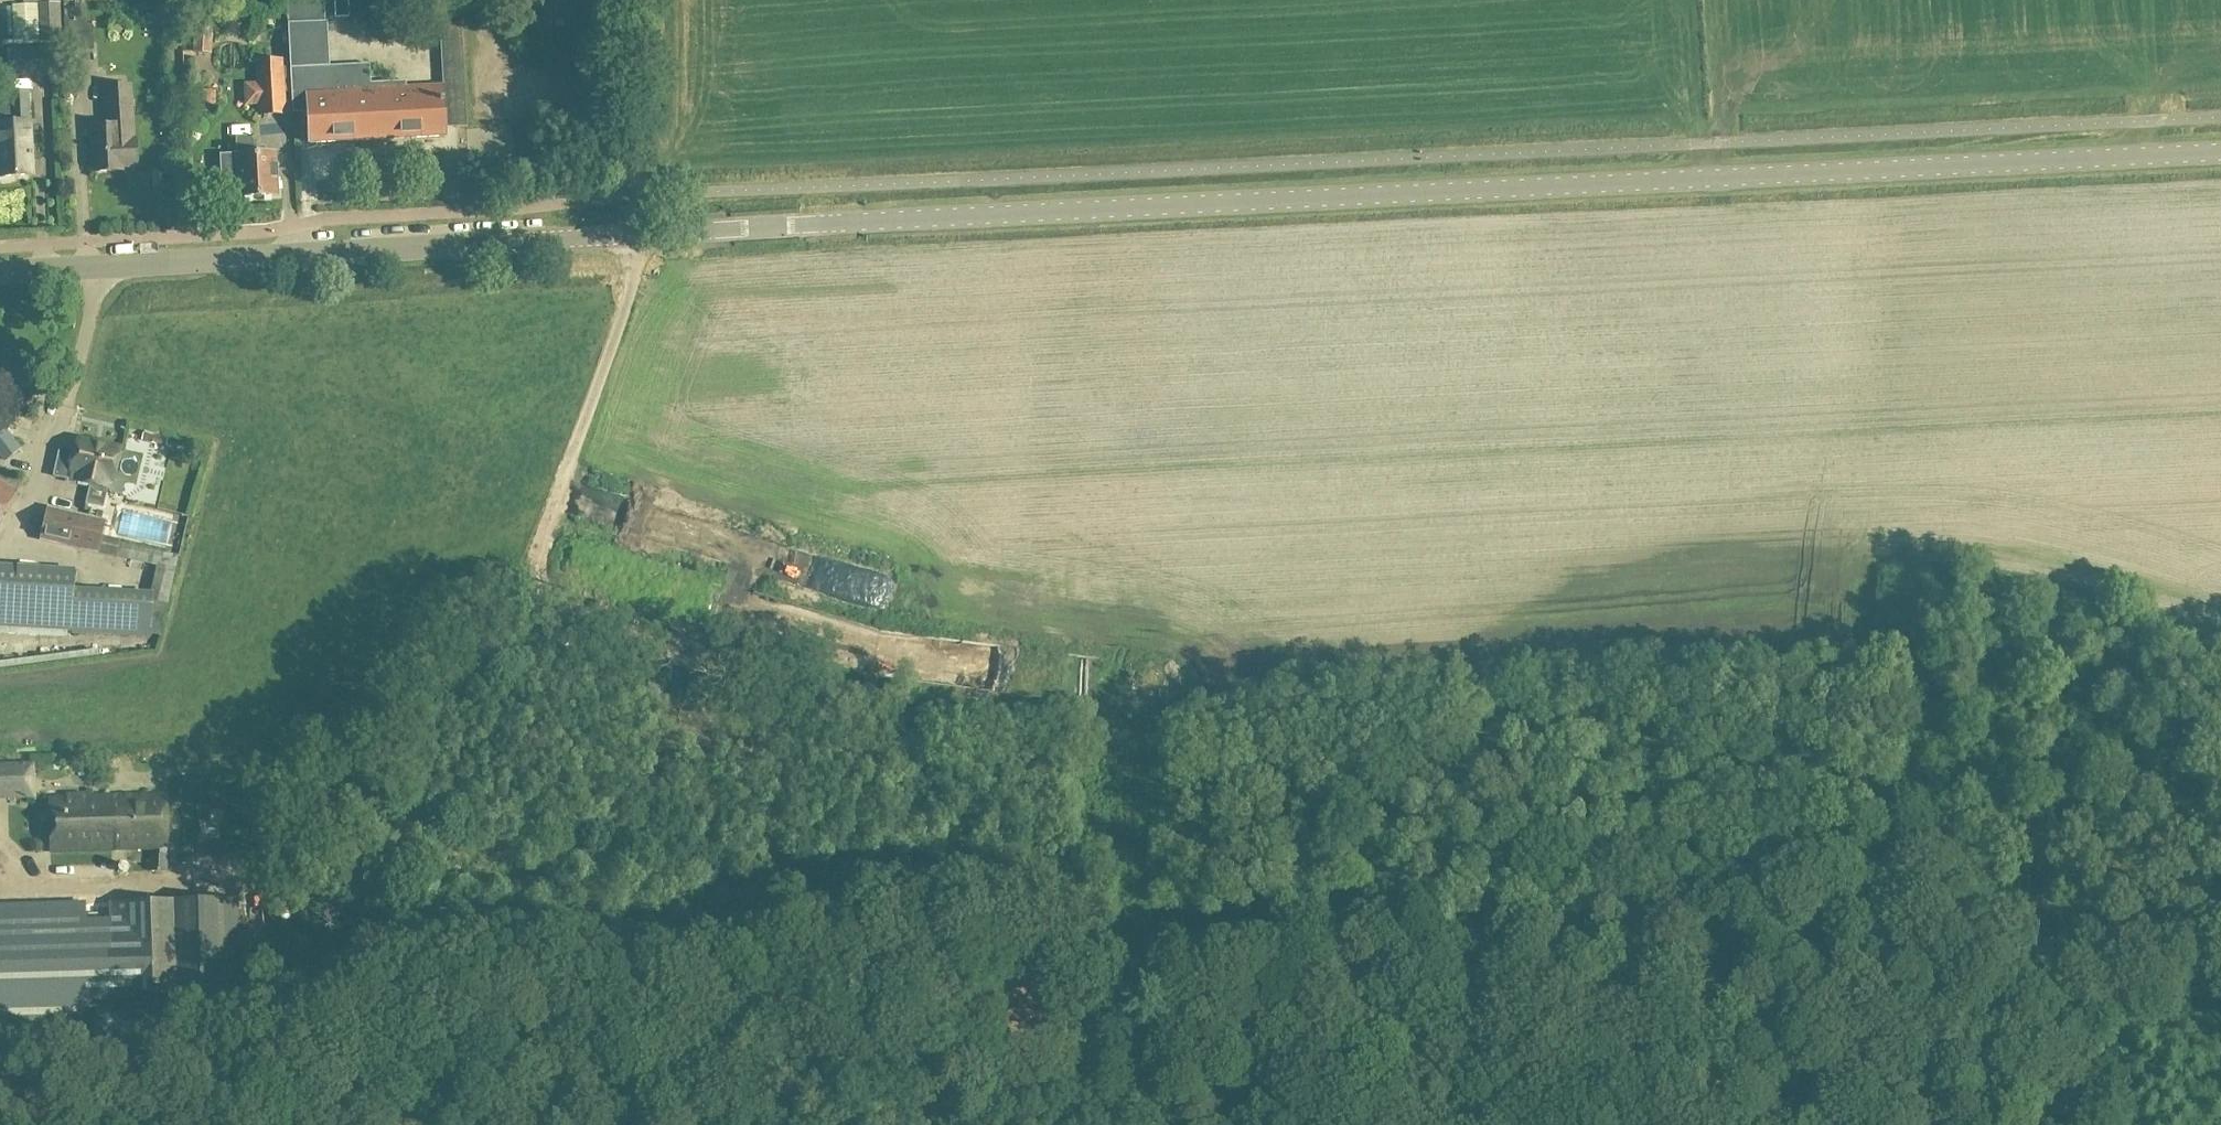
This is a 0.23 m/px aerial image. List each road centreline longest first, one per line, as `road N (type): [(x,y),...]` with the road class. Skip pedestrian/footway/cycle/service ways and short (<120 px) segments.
road 1 (tertiary): [(2220,153),(866,220),(92,270)]
road 2 (residential): [(0,544),(29,512),(79,354),(92,270)]

